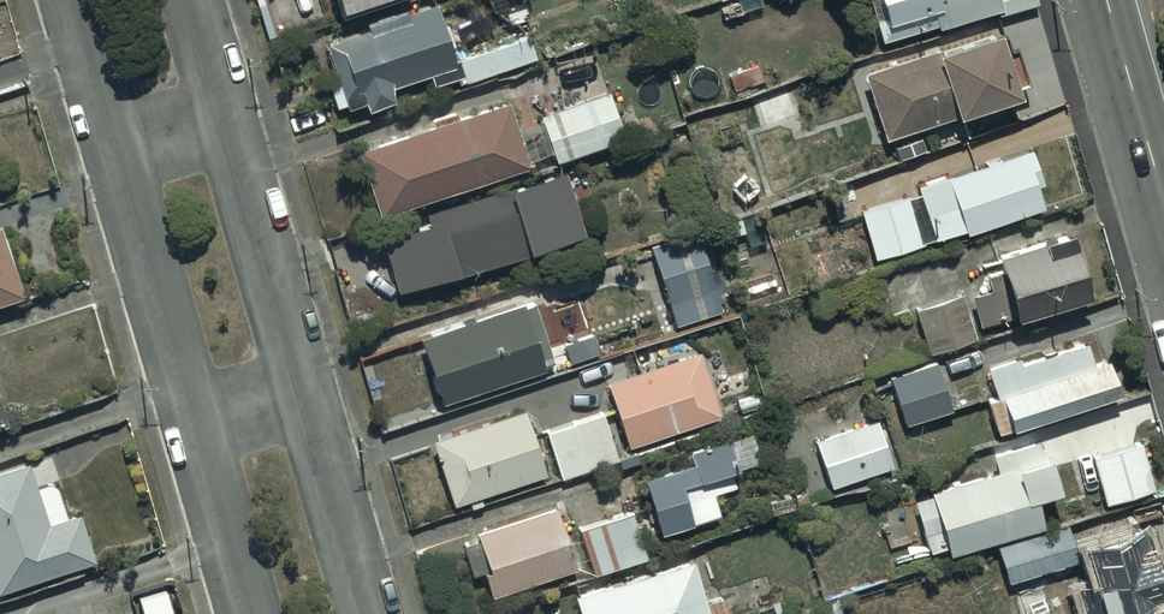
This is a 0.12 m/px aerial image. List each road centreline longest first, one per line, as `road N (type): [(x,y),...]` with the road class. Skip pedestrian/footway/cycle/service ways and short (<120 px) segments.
road 1 (residential): [(188,0),(366,613)]
road 2 (residential): [(246,613),(69,0)]
road 3 (tertiary): [(1113,0),(1163,181)]

